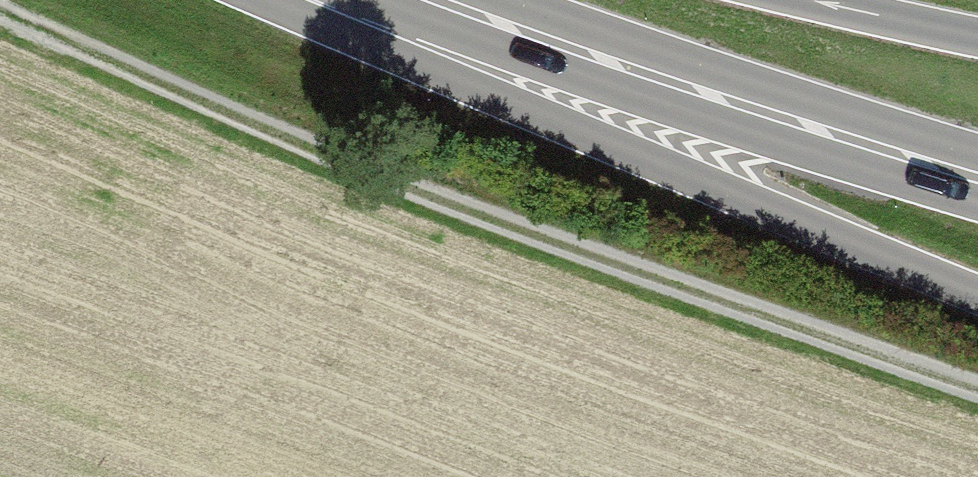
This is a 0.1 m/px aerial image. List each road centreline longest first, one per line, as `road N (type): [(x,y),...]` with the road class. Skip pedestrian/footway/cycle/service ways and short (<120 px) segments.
road 1 (track): [(0,8),(382,185),(977,398)]
road 2 (tertiary): [(249,0),(977,307)]
road 3 (primary): [(977,185),(458,0)]
road 4 (tertiary): [(977,36),(793,0)]

